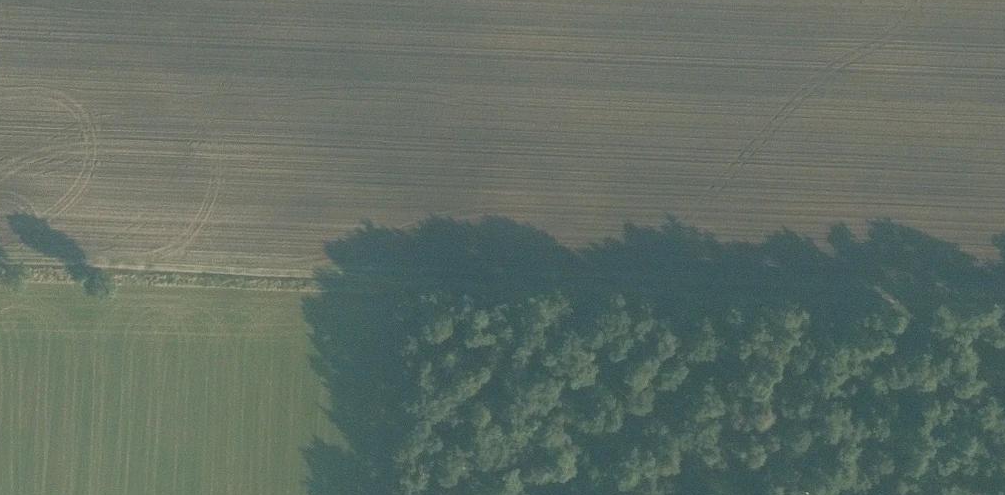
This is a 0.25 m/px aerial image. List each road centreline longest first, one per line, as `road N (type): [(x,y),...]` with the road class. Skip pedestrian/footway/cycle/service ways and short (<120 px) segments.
road 1 (track): [(1004,304),(0,263)]

